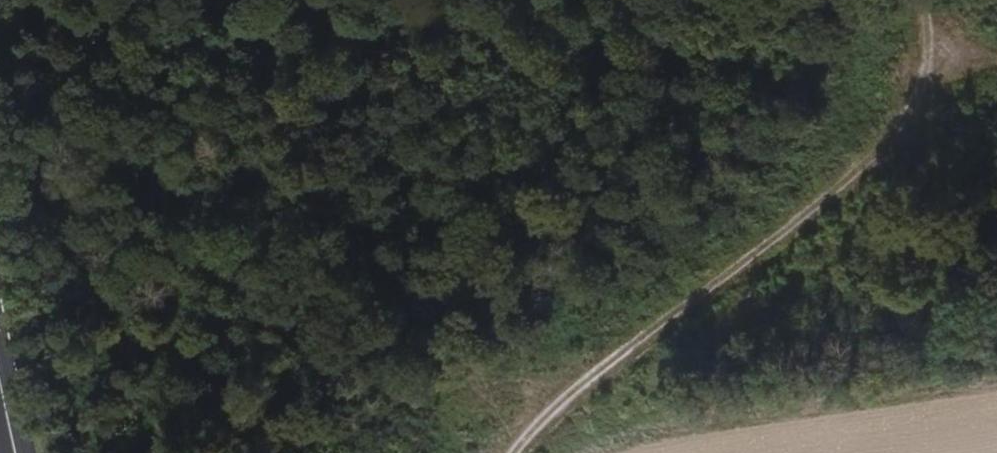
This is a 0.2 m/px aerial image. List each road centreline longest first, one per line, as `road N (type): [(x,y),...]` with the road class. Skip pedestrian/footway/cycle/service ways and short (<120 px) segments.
road 1 (track): [(515,452),(582,385),(816,202),(912,105),(932,27)]
road 2 (primary): [(27,452),(0,325)]

